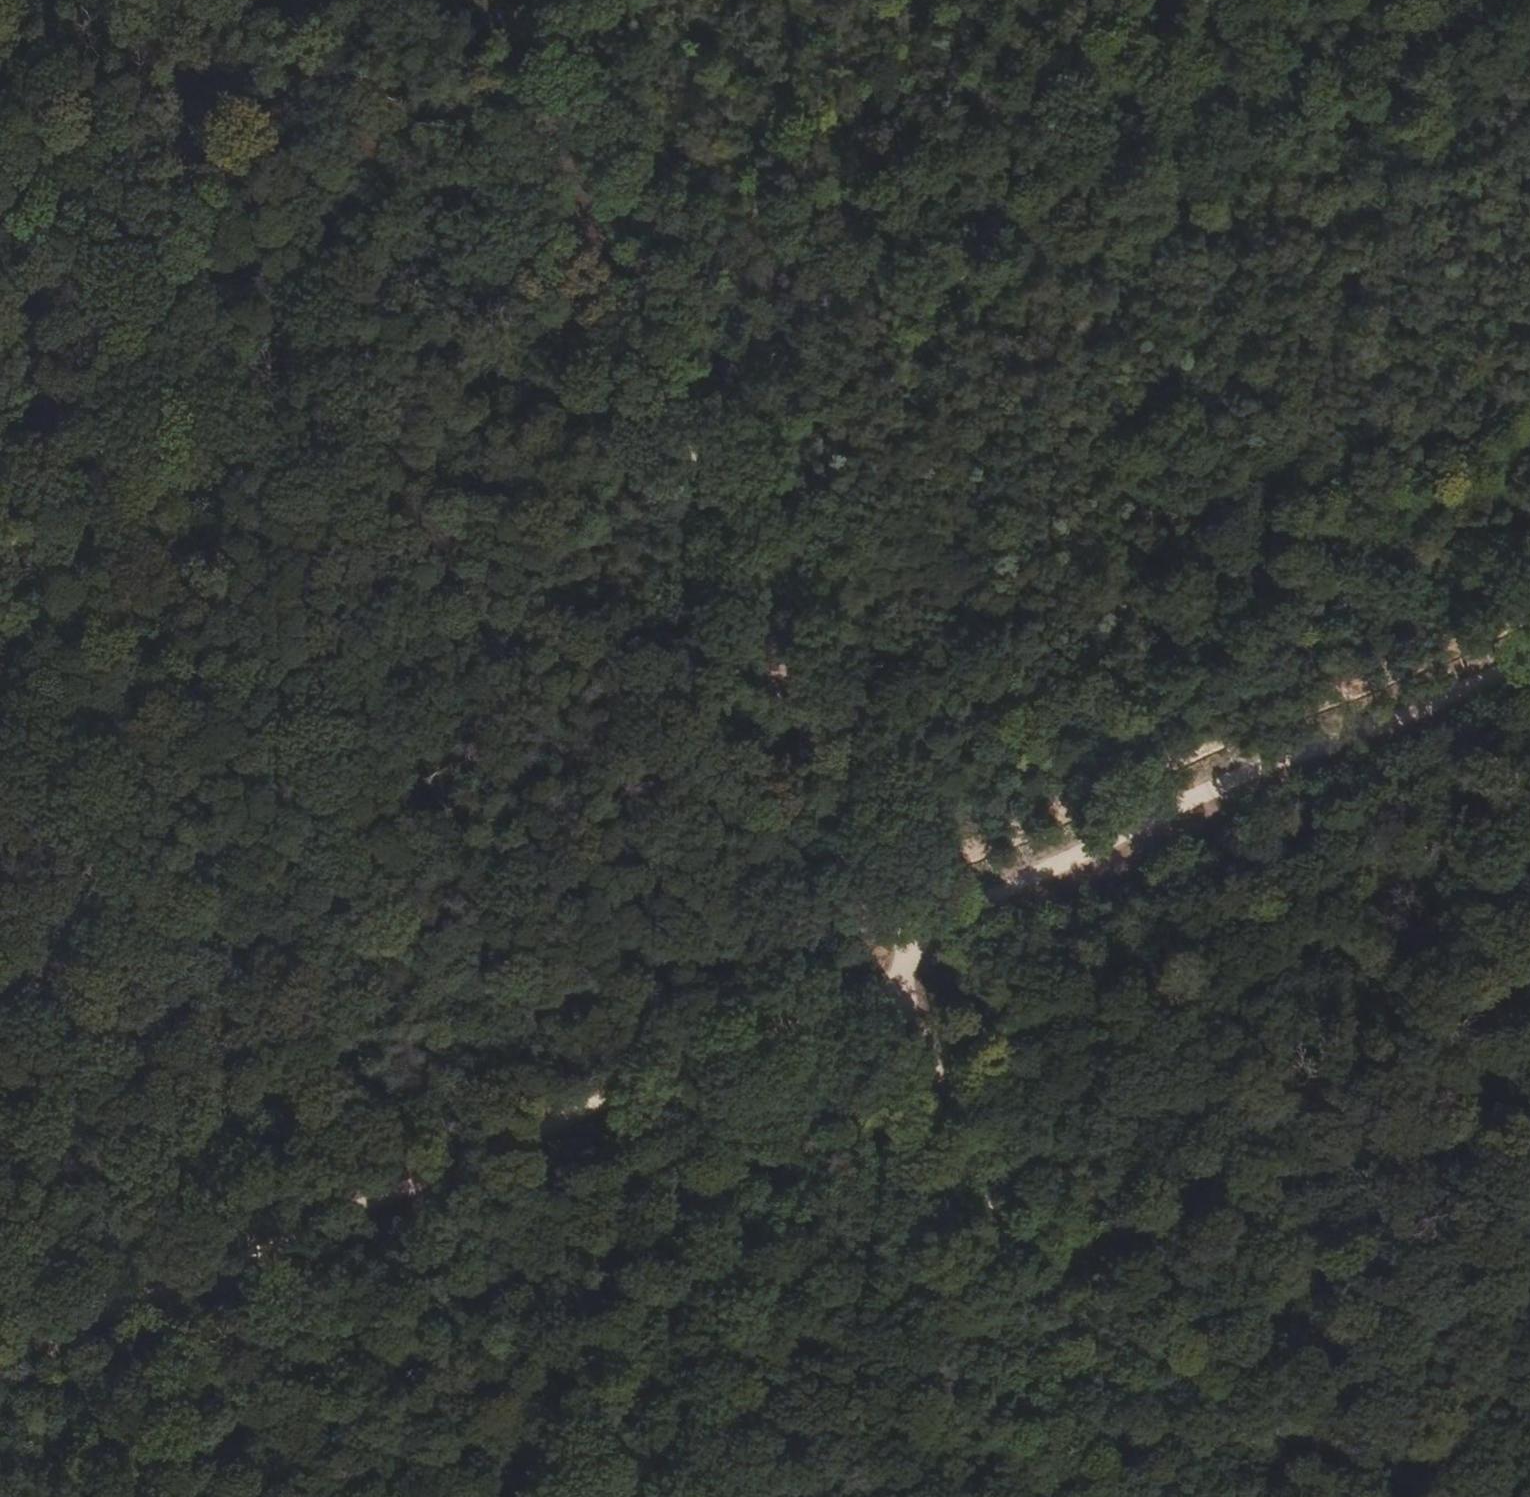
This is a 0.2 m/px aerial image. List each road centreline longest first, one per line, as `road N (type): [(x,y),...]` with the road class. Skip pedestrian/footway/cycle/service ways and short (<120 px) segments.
road 1 (track): [(911,975),(0,1308)]
road 2 (track): [(1529,669),(911,975)]
road 3 (track): [(1110,1496),(911,975)]

